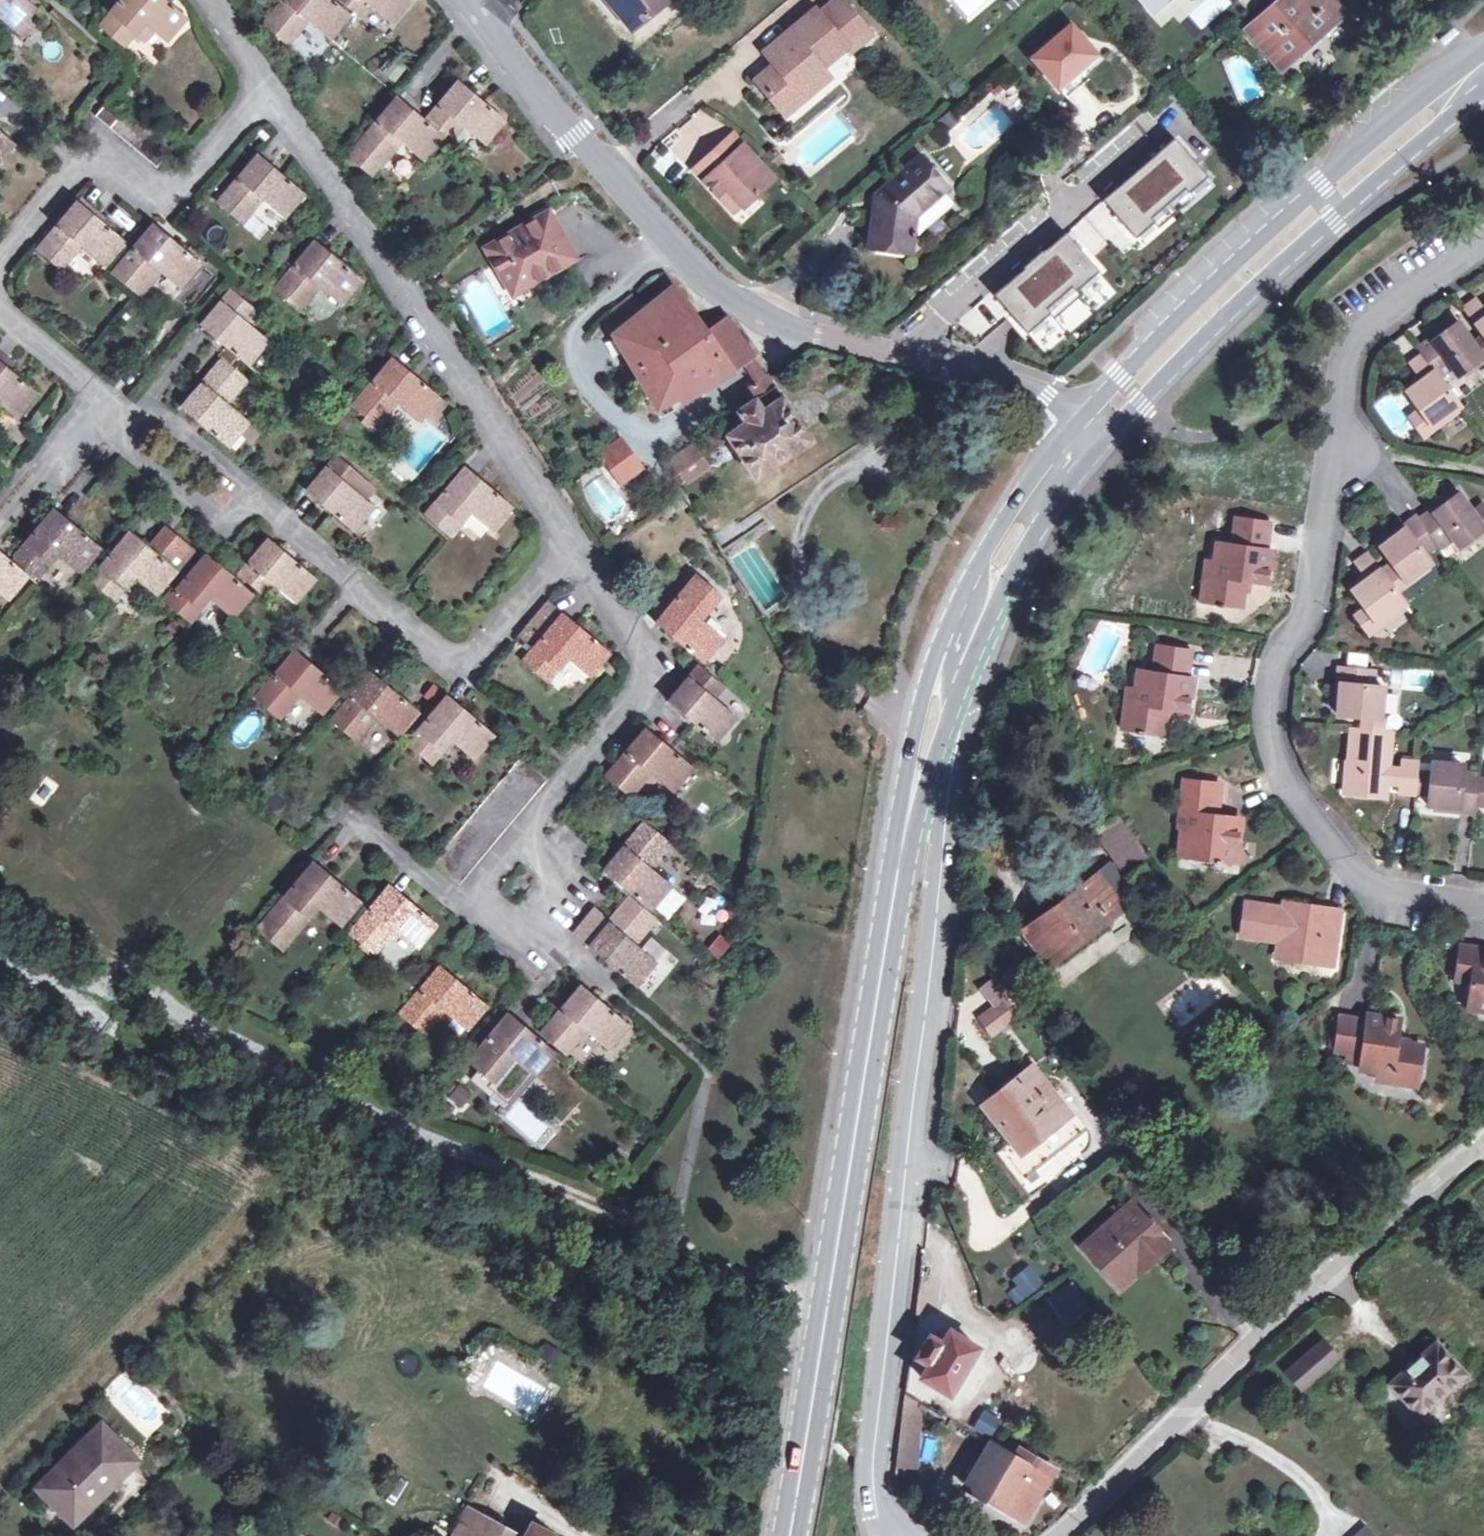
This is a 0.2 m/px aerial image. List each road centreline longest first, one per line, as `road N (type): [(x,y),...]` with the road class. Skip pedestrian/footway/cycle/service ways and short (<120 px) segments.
road 1 (residential): [(1483,242),(1363,330),(1300,629),(1267,679),(1293,789),(1388,900),(1483,904)]
road 2 (tertiary): [(950,703),(948,796),(883,1468),(895,1535)]
road 3 (residential): [(1071,424),(1044,398),(1007,382),(856,348),(727,296),(571,135),(477,0)]
road 4 (residential): [(569,544),(464,669),(0,314)]
road 5 (primary): [(797,1535),(909,817)]
road 6 (residential): [(1062,1535),(1285,1301),(1483,1142)]
road 7 (primary): [(1483,53),(1320,185),(1071,424)]
road 8 (residential): [(266,89),(569,544)]
road 9 (primary): [(1095,448),(1227,312),(1483,91)]
road 10 (residential): [(0,263),(95,155),(167,198),(266,89)]
road 11 (residential): [(569,544),(651,680),(528,838)]
road 12 (primary): [(950,703),(1028,545),(1095,448)]
road 13 (primary): [(1071,424),(988,539),(951,627)]
road 14 (residential): [(528,838),(480,900),(543,928),(575,884)]
road 15 (primary): [(951,627),(930,677),(909,817)]
road 16 (primary): [(909,817),(950,703)]

